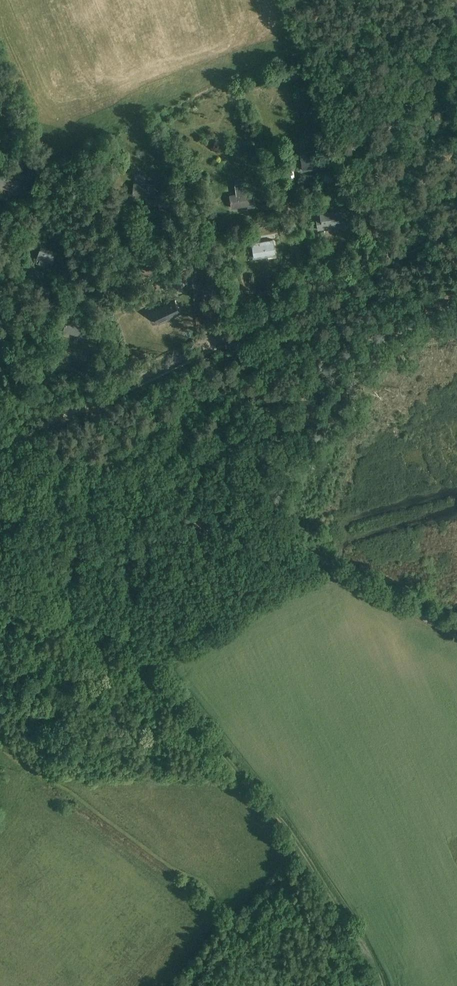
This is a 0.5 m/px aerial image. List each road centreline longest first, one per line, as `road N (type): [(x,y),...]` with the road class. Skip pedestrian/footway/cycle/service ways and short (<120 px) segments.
road 1 (track): [(46,591),(147,660),(288,831),(386,985)]
road 2 (track): [(456,222),(105,395)]
road 3 (track): [(0,747),(214,897)]
road 4 (track): [(456,637),(311,555),(250,498)]
road 5 (track): [(250,498),(207,455),(90,402)]

